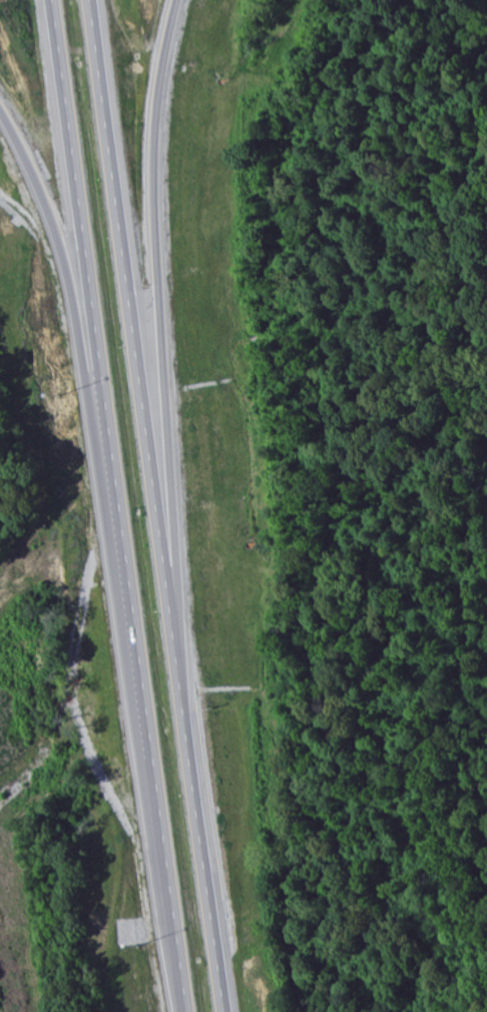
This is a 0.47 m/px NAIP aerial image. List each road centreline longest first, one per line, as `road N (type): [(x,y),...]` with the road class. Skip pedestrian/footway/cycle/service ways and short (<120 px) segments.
road 1 (motorway): [(228,1011),(92,0)]
road 2 (motorway): [(49,0),(184,1011)]
road 3 (motorway): [(136,329),(167,88),(191,0)]
road 4 (motorway): [(0,51),(53,169),(88,288)]

